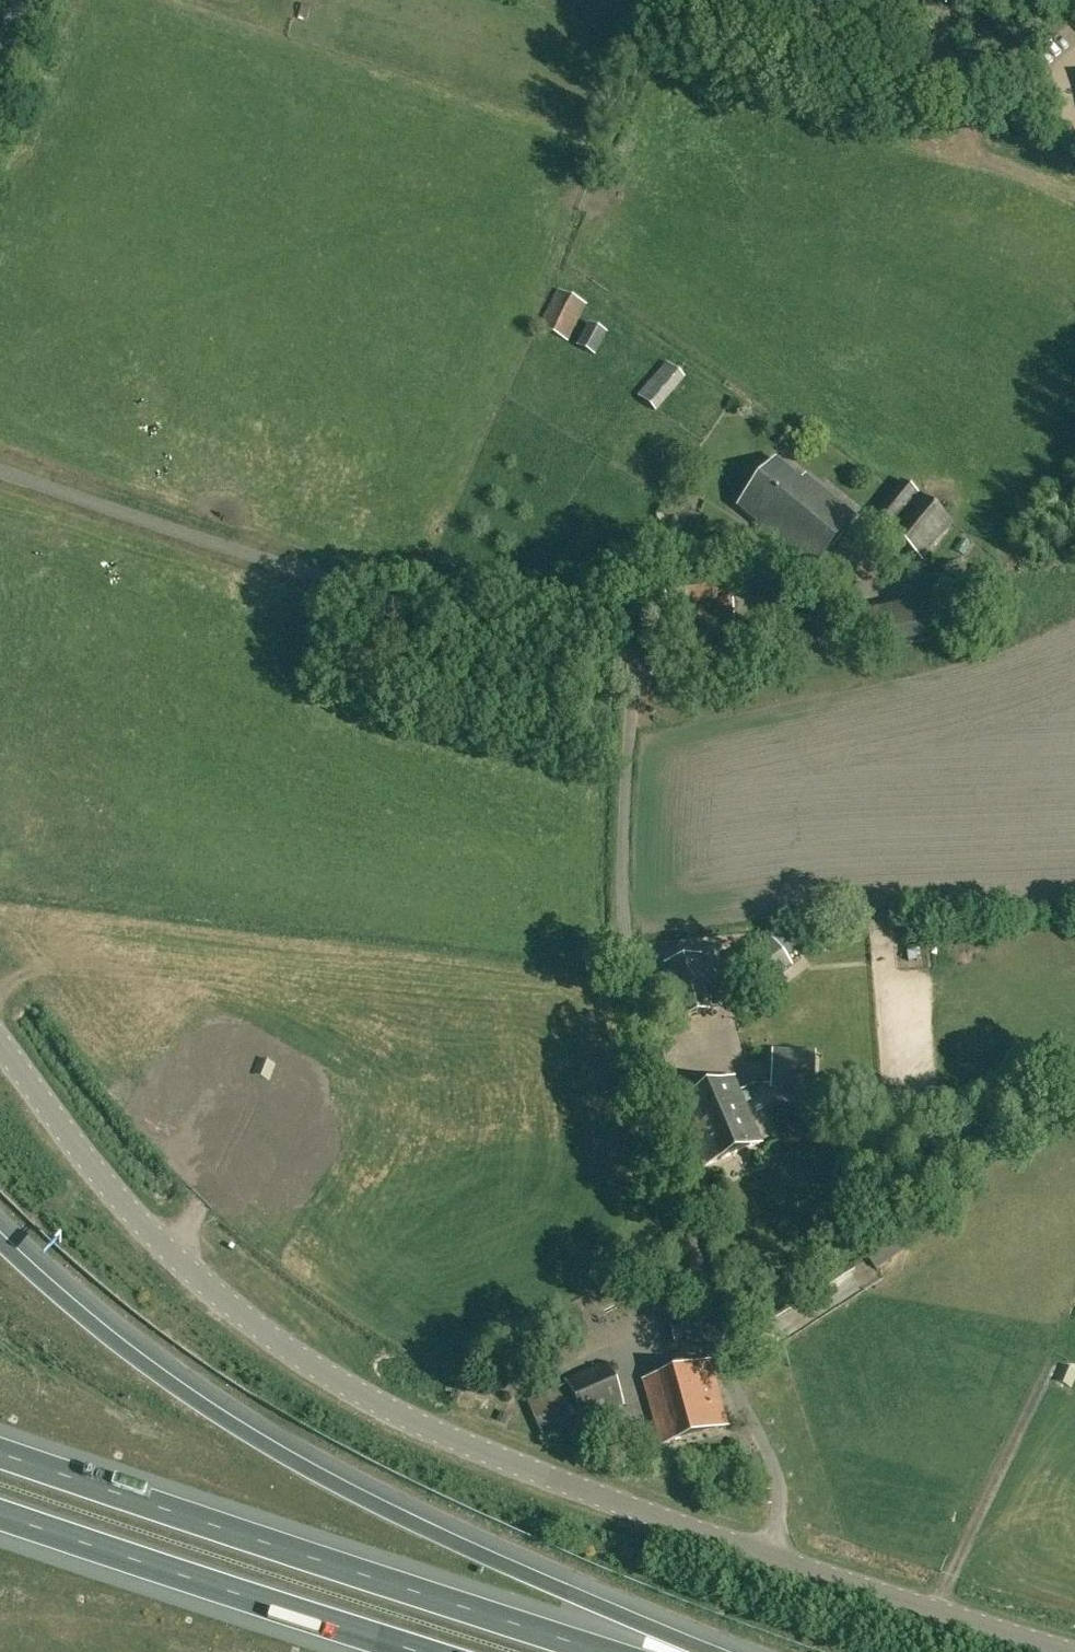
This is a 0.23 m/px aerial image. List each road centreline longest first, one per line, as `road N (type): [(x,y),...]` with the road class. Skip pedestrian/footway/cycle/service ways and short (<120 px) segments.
road 1 (unclassified): [(770,1548),(777,1483),(730,1377),(631,963),(622,864),(627,685),(617,672),(0,471)]
road 2 (unclassified): [(770,1548),(464,1443),(315,1370),(217,1295),(88,1159),(0,1036)]
road 3 (motorway): [(693,1651),(308,1470),(166,1379),(0,1242)]
road 4 (motorway): [(603,1651),(0,1456)]
road 5 (motorway): [(0,1513),(421,1651)]
road 6 (unclassified): [(1074,1648),(770,1548)]

